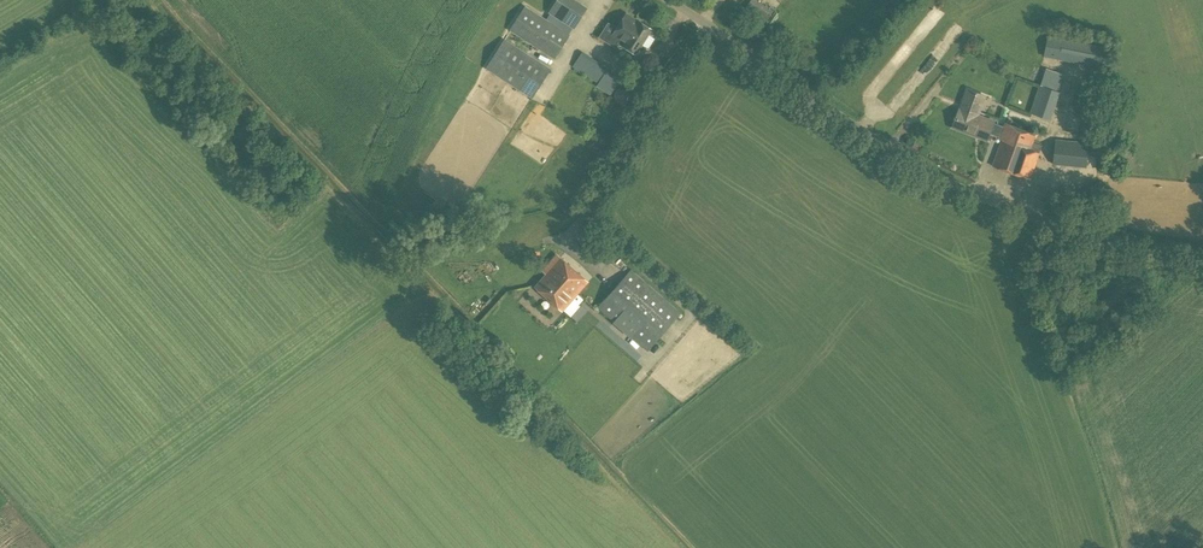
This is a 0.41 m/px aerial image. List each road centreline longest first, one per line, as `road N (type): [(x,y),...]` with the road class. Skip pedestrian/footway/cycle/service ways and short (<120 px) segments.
road 1 (unclassified): [(1202,257),(1011,217),(886,149),(706,26)]
road 2 (unclassified): [(602,201),(641,121),(706,26)]

